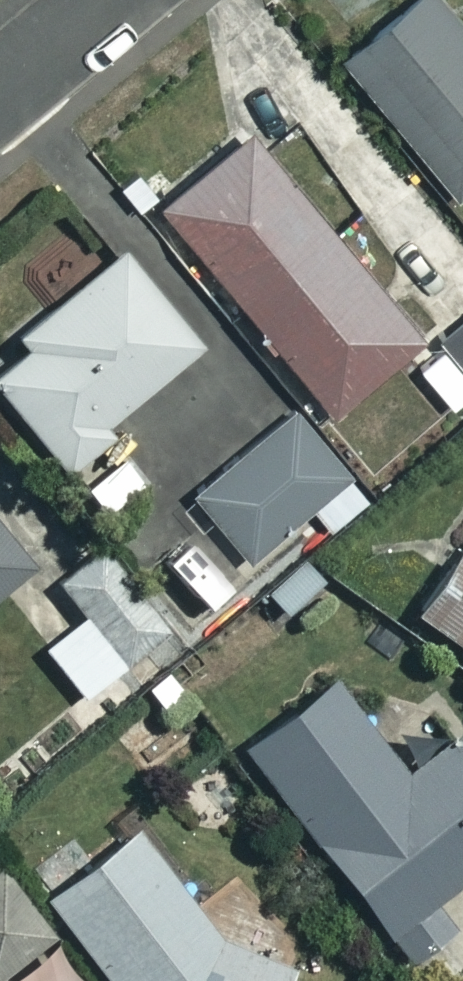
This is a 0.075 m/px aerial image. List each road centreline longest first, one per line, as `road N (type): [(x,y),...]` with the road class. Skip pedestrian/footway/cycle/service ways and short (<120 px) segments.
road 1 (residential): [(105,0),(0,87)]

